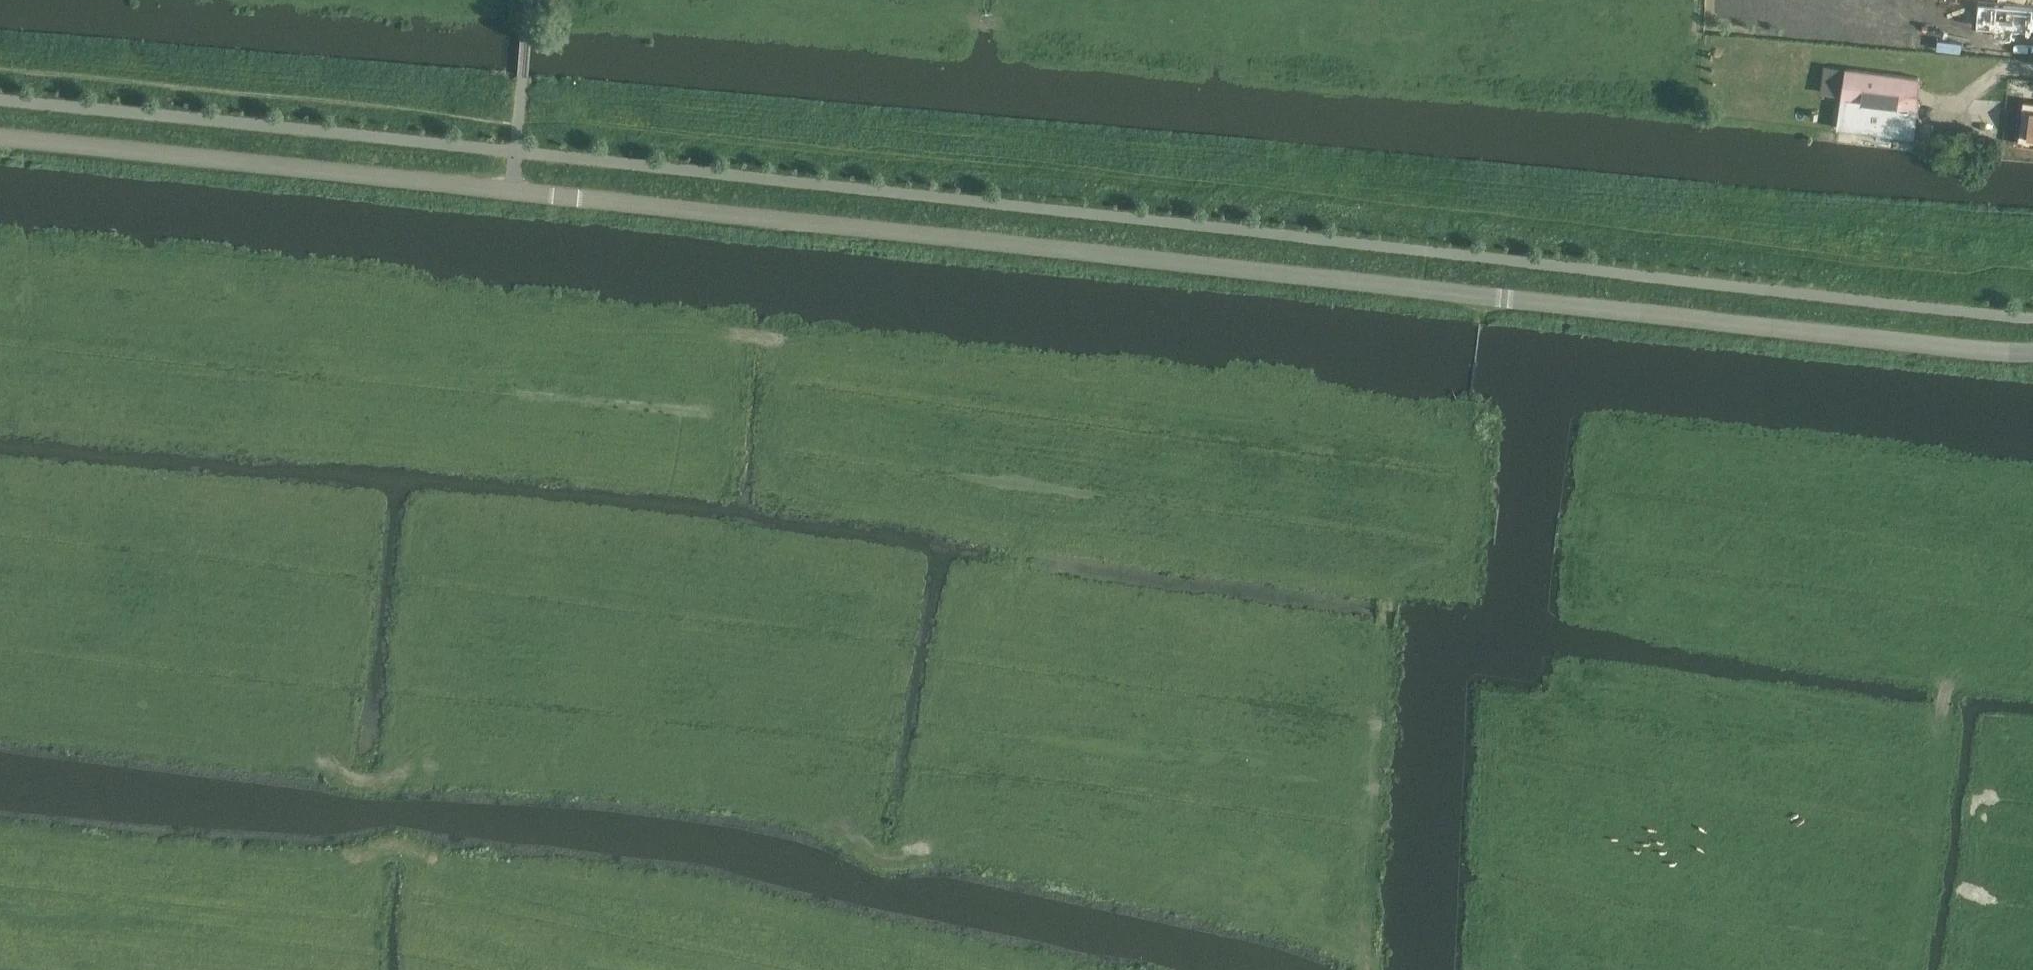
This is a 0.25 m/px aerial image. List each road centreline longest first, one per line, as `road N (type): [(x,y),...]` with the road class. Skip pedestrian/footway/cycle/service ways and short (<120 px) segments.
road 1 (unclassified): [(2032,351),(0,139)]
road 2 (track): [(1390,592),(1366,969)]

